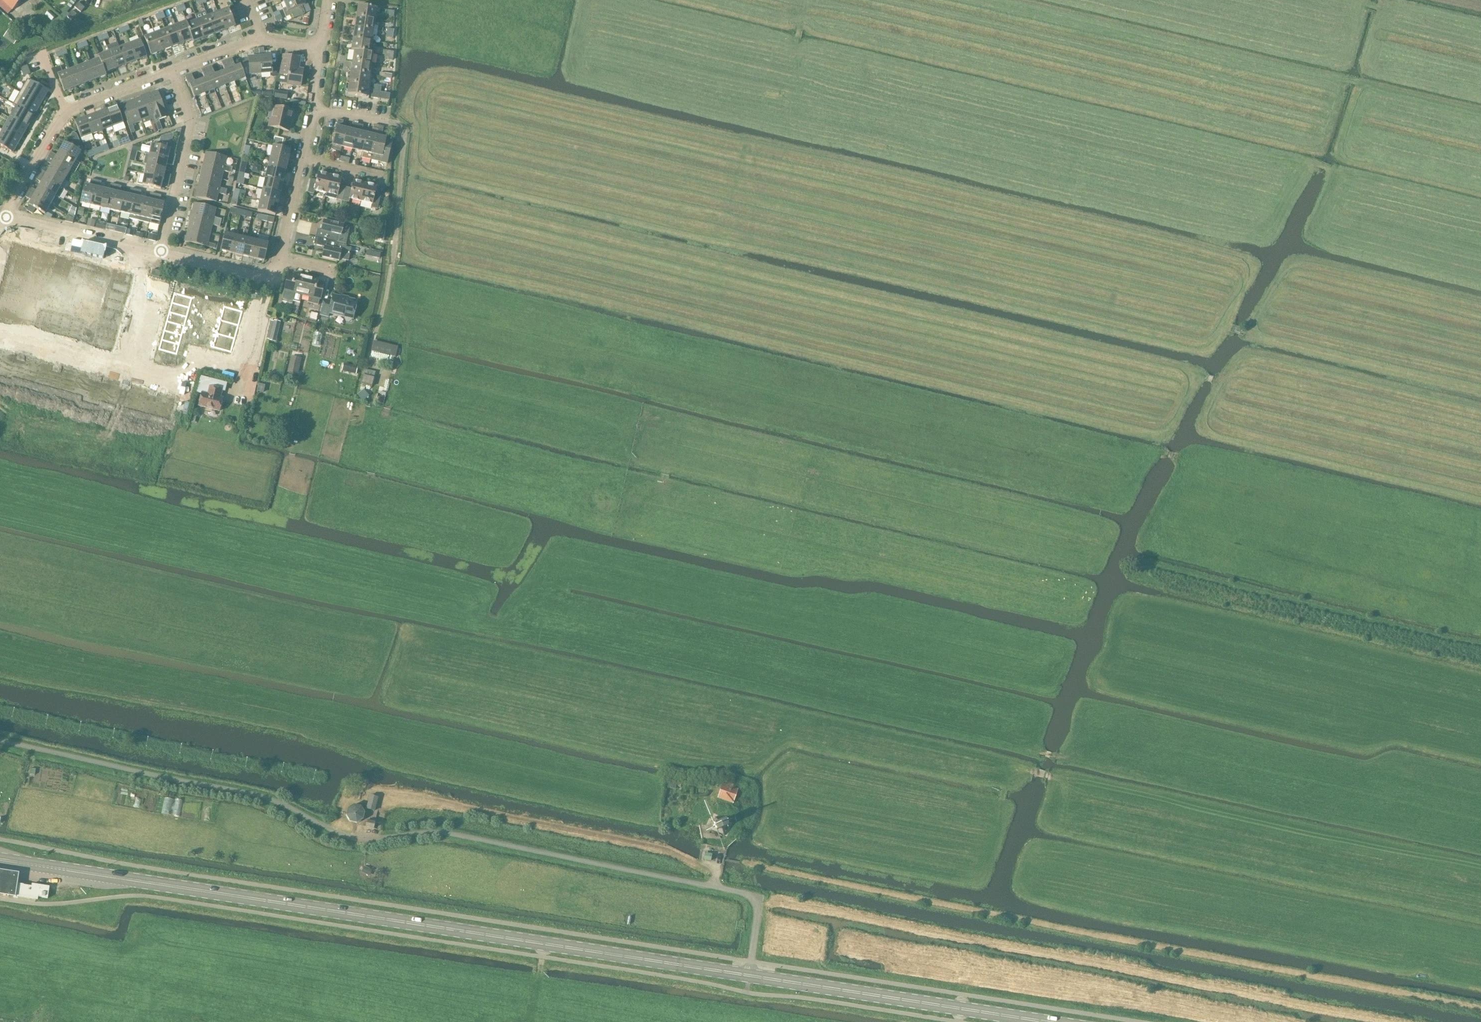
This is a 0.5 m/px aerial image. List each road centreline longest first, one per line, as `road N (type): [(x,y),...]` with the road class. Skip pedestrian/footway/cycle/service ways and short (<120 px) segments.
road 1 (unclassified): [(749,975),(759,897),(454,834),(348,836),(257,795),(0,741)]
road 2 (primary): [(749,975),(0,859)]
road 3 (primary): [(1039,1021),(749,975)]
road 4 (residential): [(3,219),(66,108),(169,70)]
road 5 (residential): [(161,254),(193,125),(169,70)]
road 6 (residential): [(3,219),(161,254)]
road 7 (residential): [(132,373),(0,340)]

